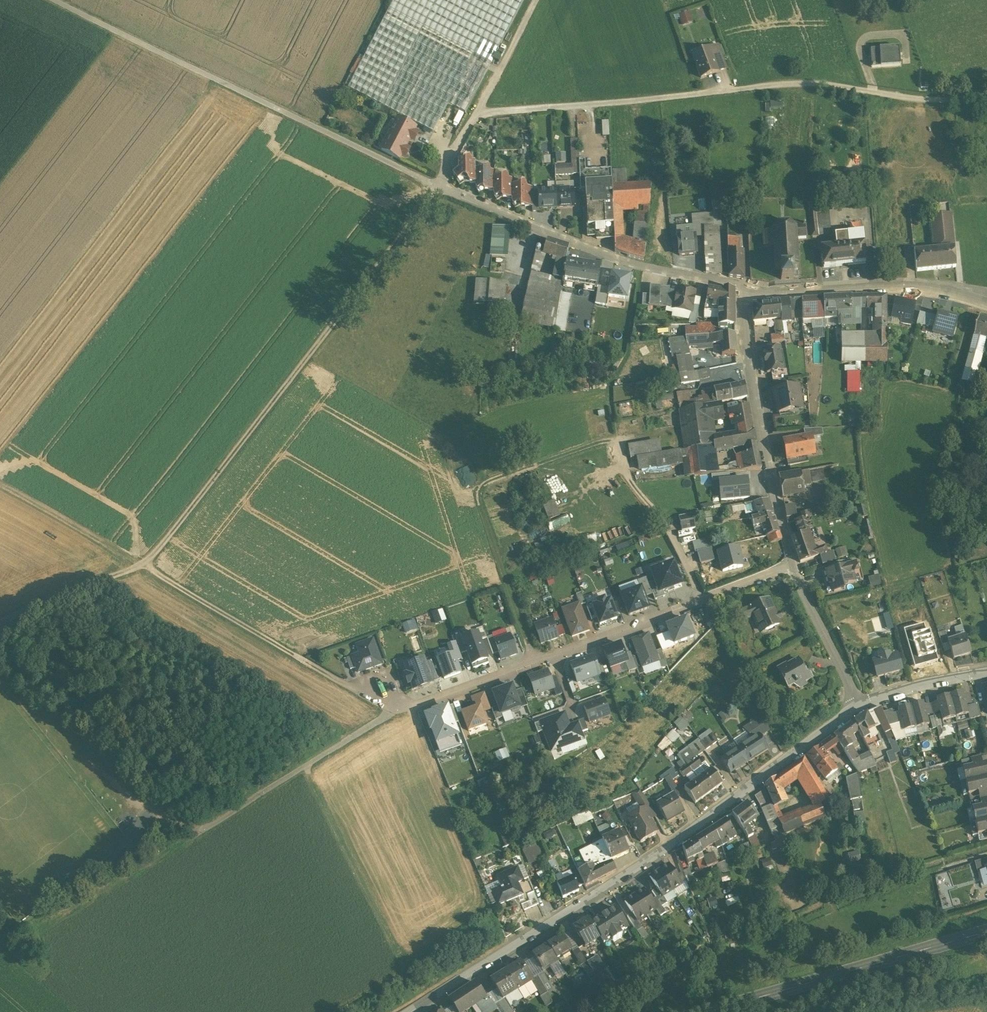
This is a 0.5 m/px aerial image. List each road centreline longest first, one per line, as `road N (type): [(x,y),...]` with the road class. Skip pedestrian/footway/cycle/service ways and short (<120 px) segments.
road 1 (track): [(440,188),(148,569),(297,654)]
road 2 (residential): [(411,1011),(708,822),(860,704)]
road 3 (track): [(440,188),(53,0)]
road 4 (residential): [(793,567),(397,713)]
road 5 (residential): [(440,188),(635,265),(745,286)]
road 6 (secondary): [(986,929),(697,1011)]
road 7 (residential): [(793,567),(762,434),(745,286)]
road 8 (residential): [(745,286),(763,293),(883,287),(986,304)]
road 9 (track): [(0,484),(148,569)]
road 10 (residential): [(860,704),(793,567)]
road 11 (track): [(413,708),(447,794),(482,778)]
road 12 (track): [(478,116),(536,0)]
road 13 (residential): [(860,704),(980,674)]

